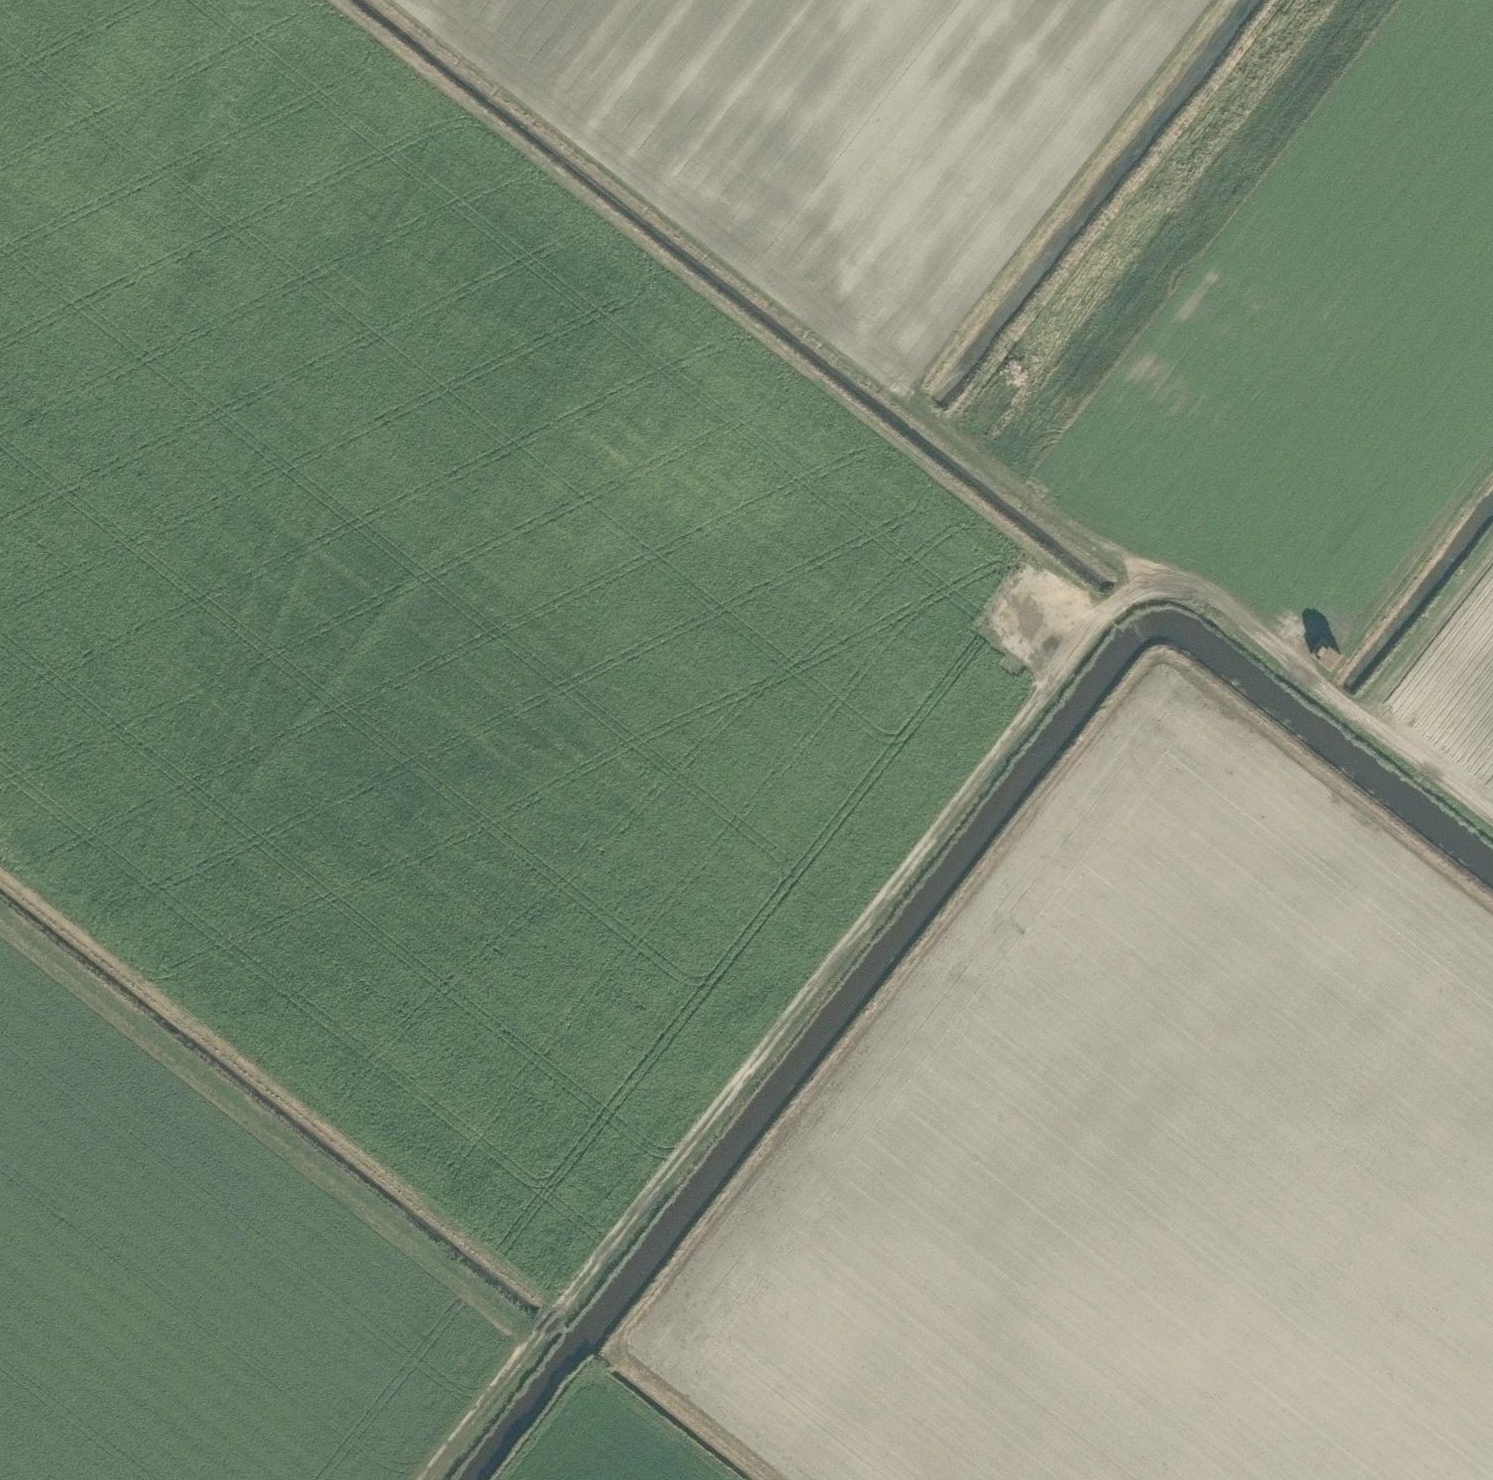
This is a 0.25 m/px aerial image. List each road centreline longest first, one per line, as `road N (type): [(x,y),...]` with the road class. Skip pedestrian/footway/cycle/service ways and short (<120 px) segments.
road 1 (track): [(1492,829),(1214,611),(1167,589),(1133,595),(1097,630),(544,1338)]

